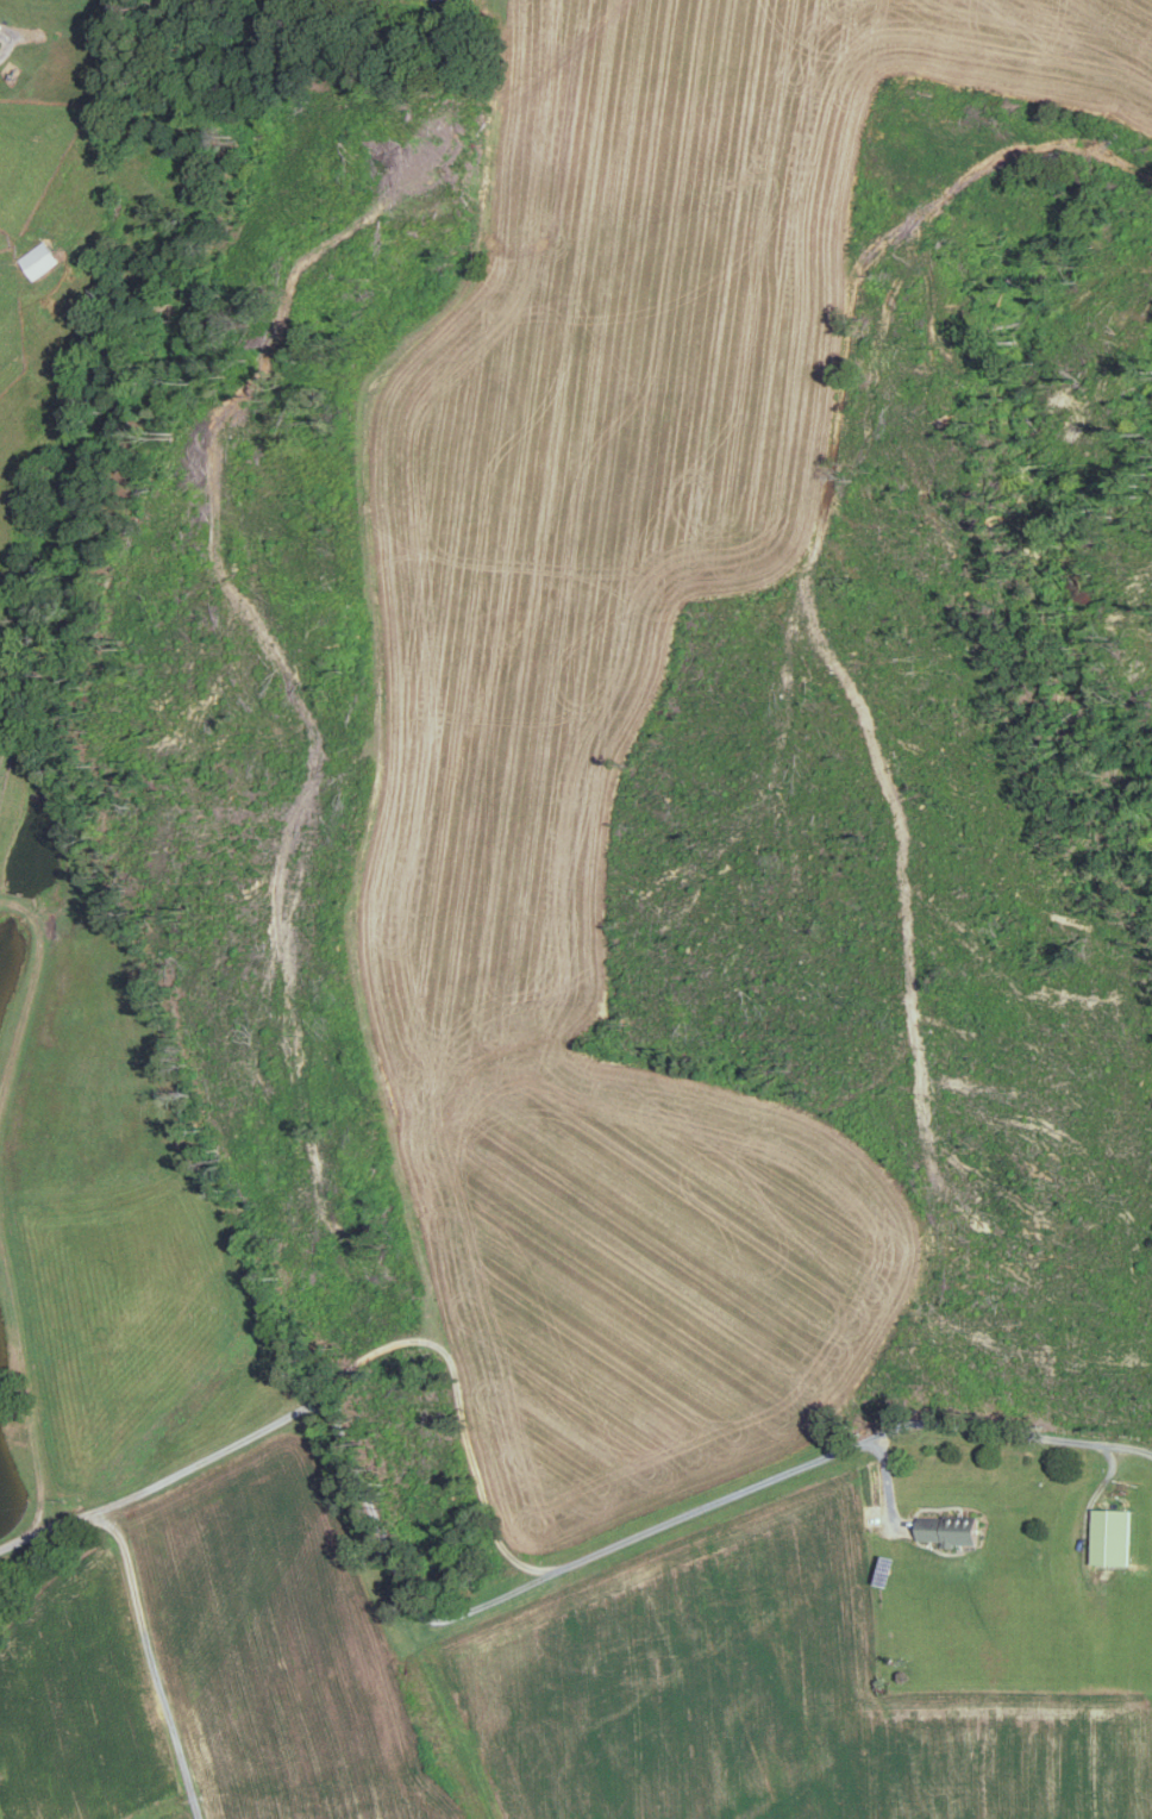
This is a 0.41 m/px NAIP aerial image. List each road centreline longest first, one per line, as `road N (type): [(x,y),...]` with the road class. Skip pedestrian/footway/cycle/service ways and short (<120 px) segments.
road 1 (residential): [(370,1356),(418,1340),(442,1356),(458,1381),(475,1473),(503,1543),(524,1565),(552,1569),(904,1426),(962,1423),(1151,1452)]

